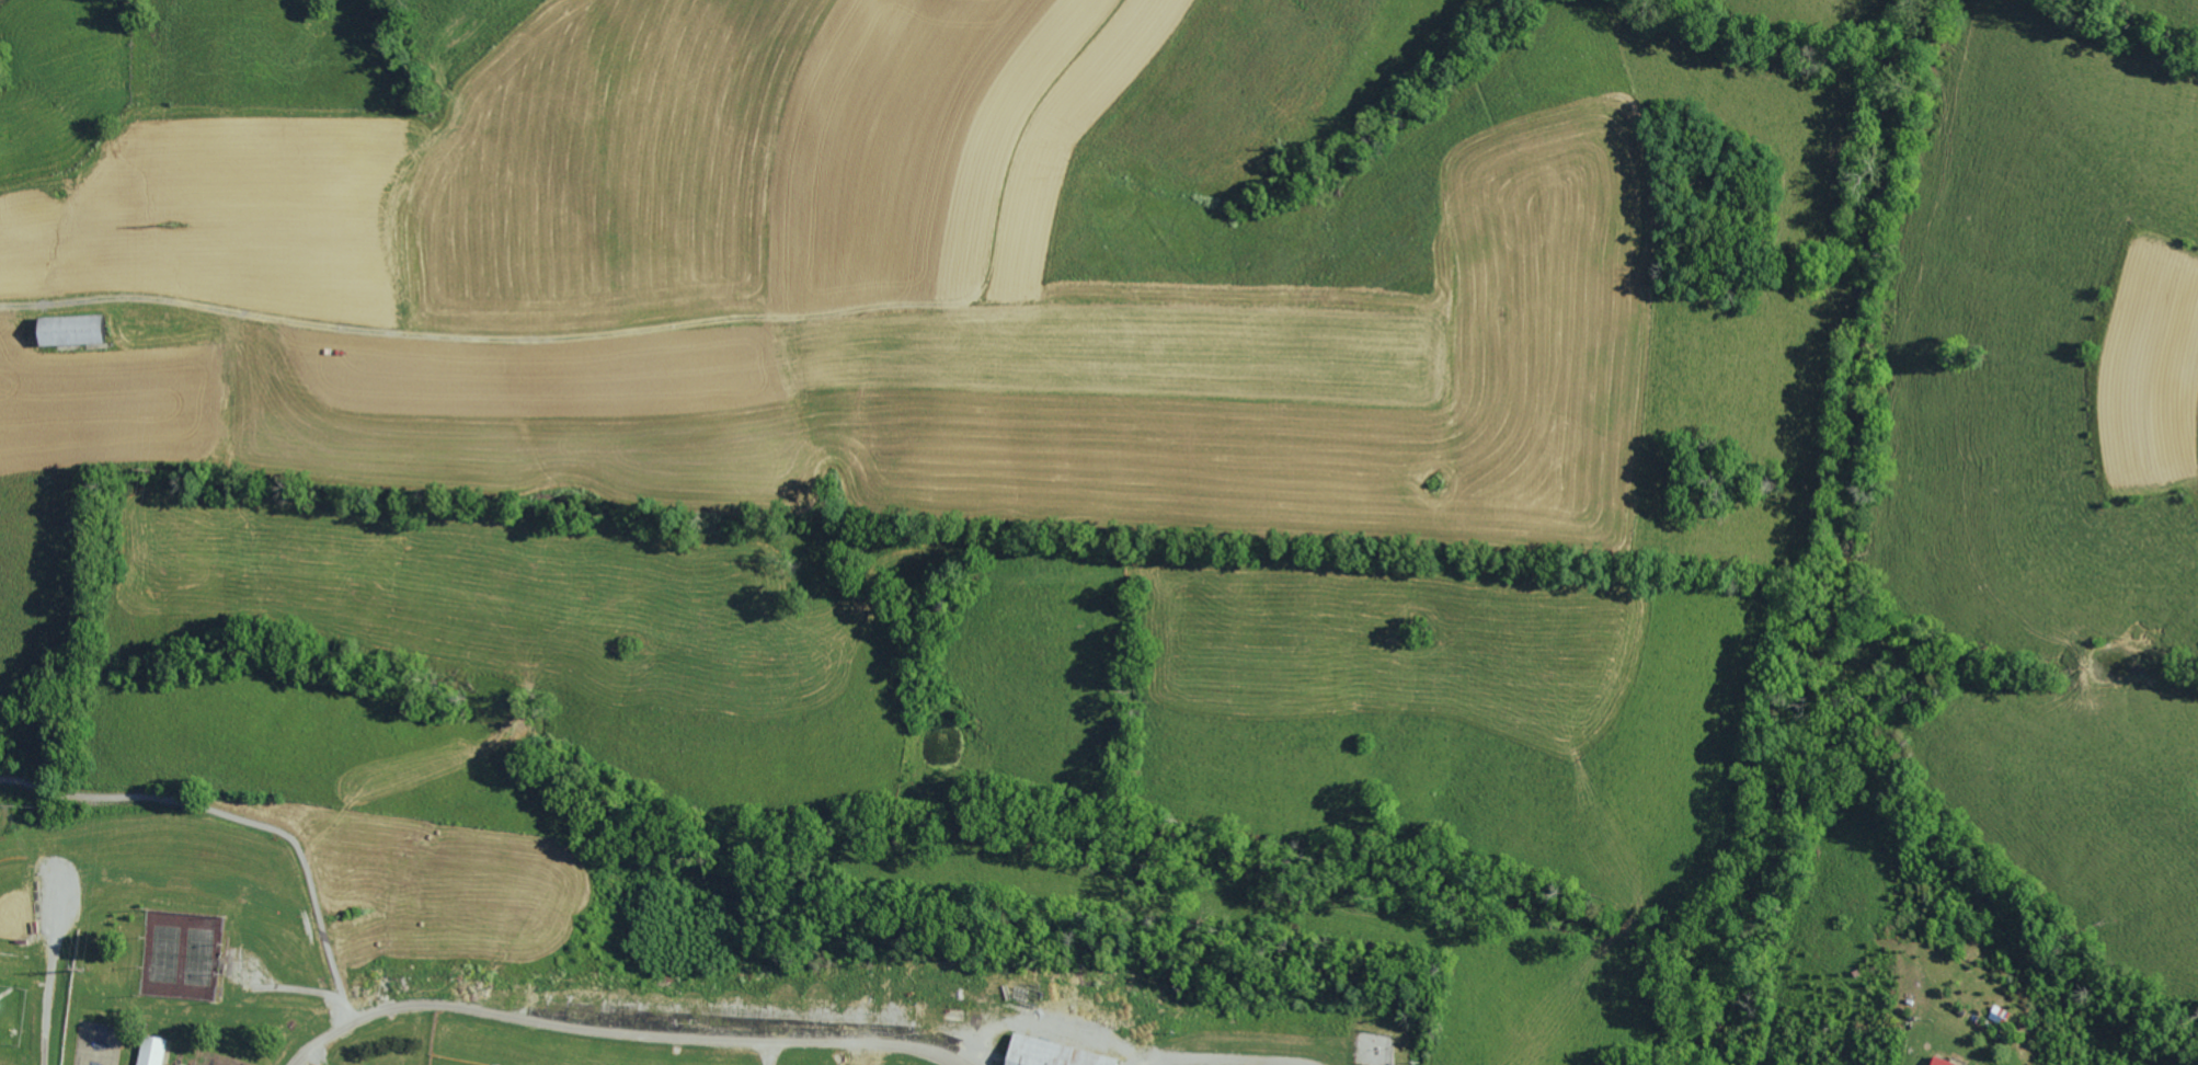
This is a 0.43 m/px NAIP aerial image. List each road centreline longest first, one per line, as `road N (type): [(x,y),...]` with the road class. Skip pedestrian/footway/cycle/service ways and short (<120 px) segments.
road 1 (residential): [(275,1064),(348,1014),(424,1000),(628,1032),(882,1043),(941,1064)]

